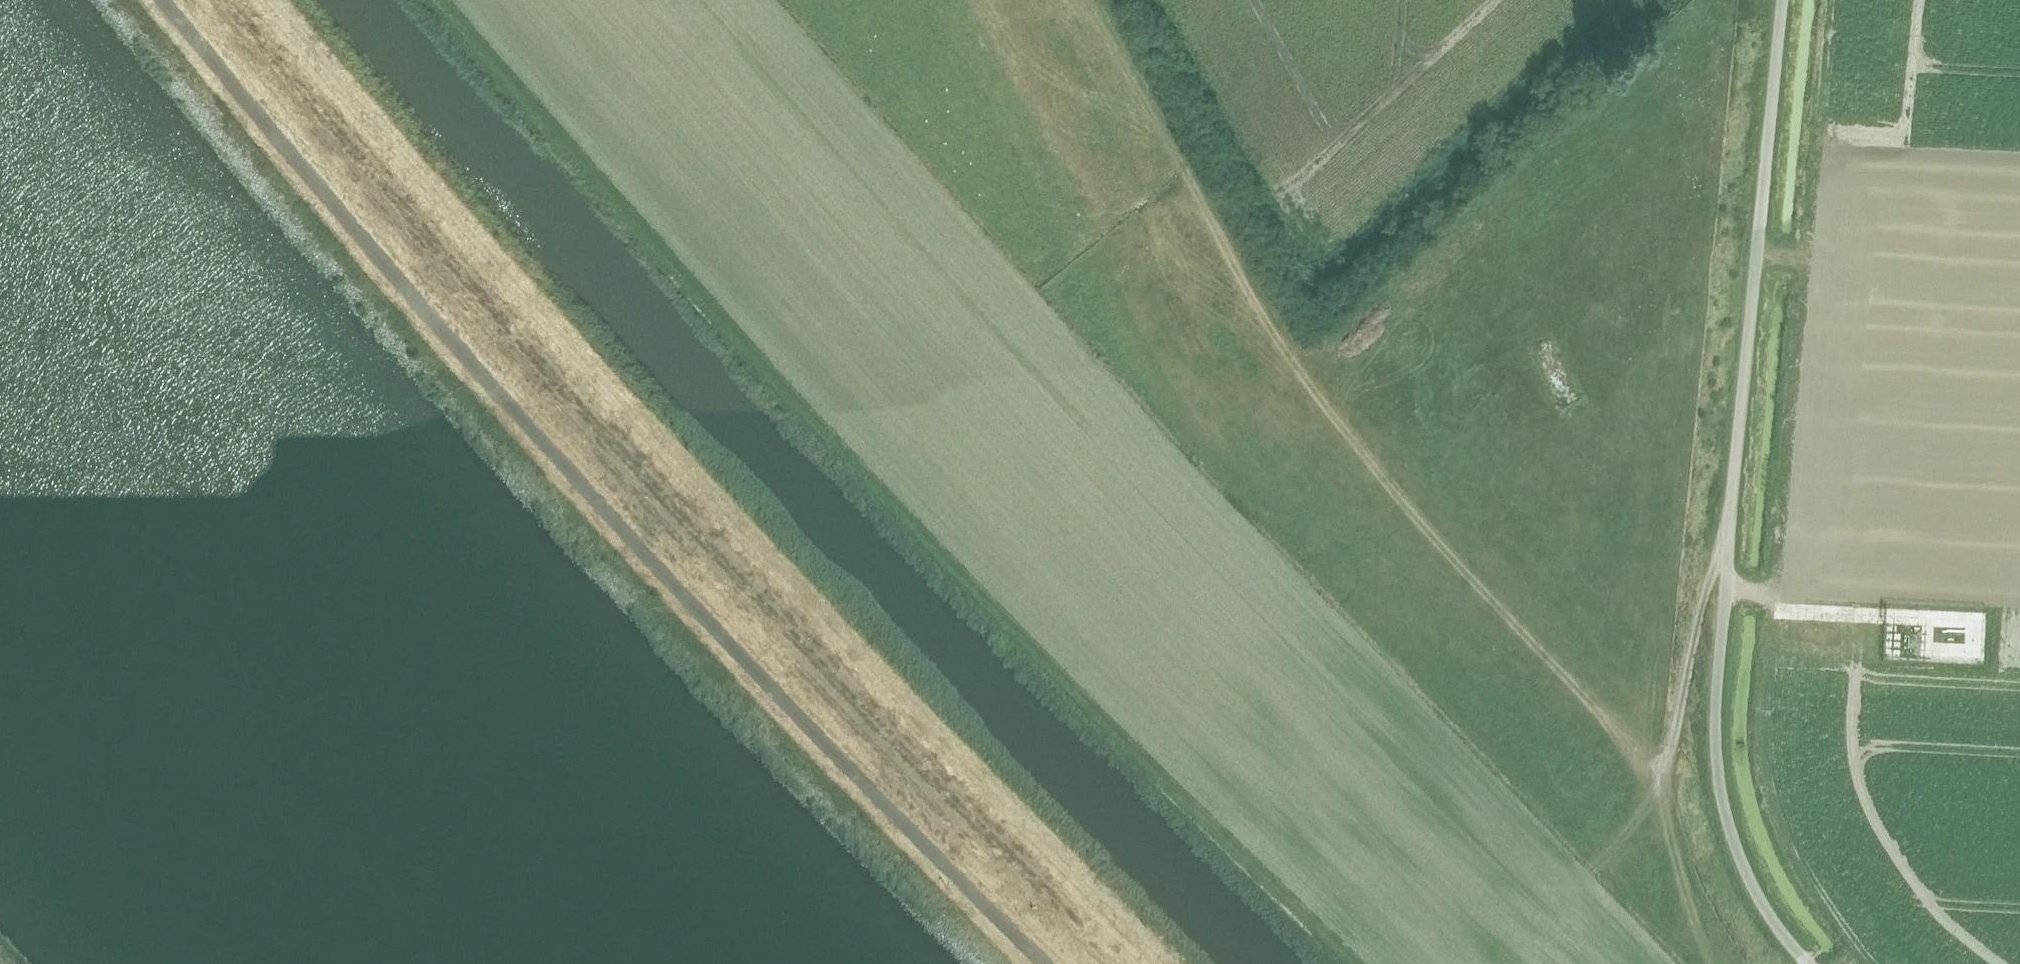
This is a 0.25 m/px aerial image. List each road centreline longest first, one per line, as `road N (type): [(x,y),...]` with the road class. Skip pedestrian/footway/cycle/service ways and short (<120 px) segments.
road 1 (unclassified): [(1044,963),(367,258),(164,0)]
road 2 (unclassified): [(1782,0),(1732,482),(1716,700),(1719,786),(1738,855),(1774,926),(1810,963)]
road 3 (track): [(1562,879),(1645,815),(1666,764),(1713,574),(1729,551)]

